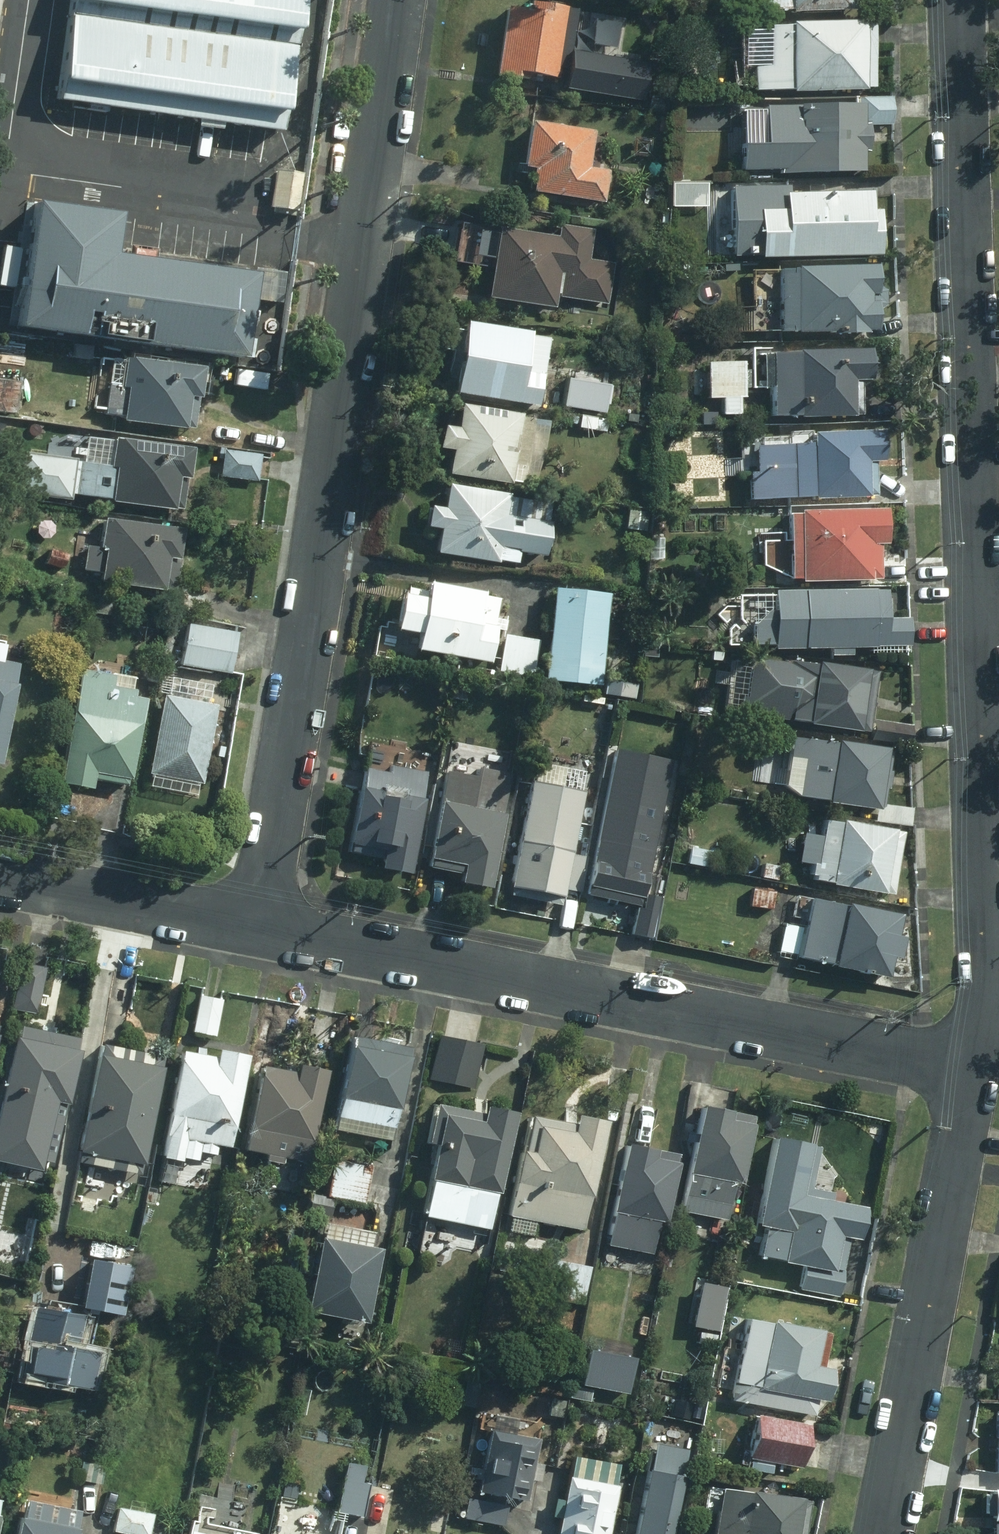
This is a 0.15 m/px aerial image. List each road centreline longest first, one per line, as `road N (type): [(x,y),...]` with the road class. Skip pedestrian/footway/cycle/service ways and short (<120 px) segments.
road 1 (residential): [(960,0),(986,984),(971,1069)]
road 2 (residential): [(258,924),(392,0)]
road 3 (residential): [(258,924),(971,1069)]
road 4 (residential): [(971,1069),(882,1533)]
road 5 (residential): [(0,872),(258,924)]

